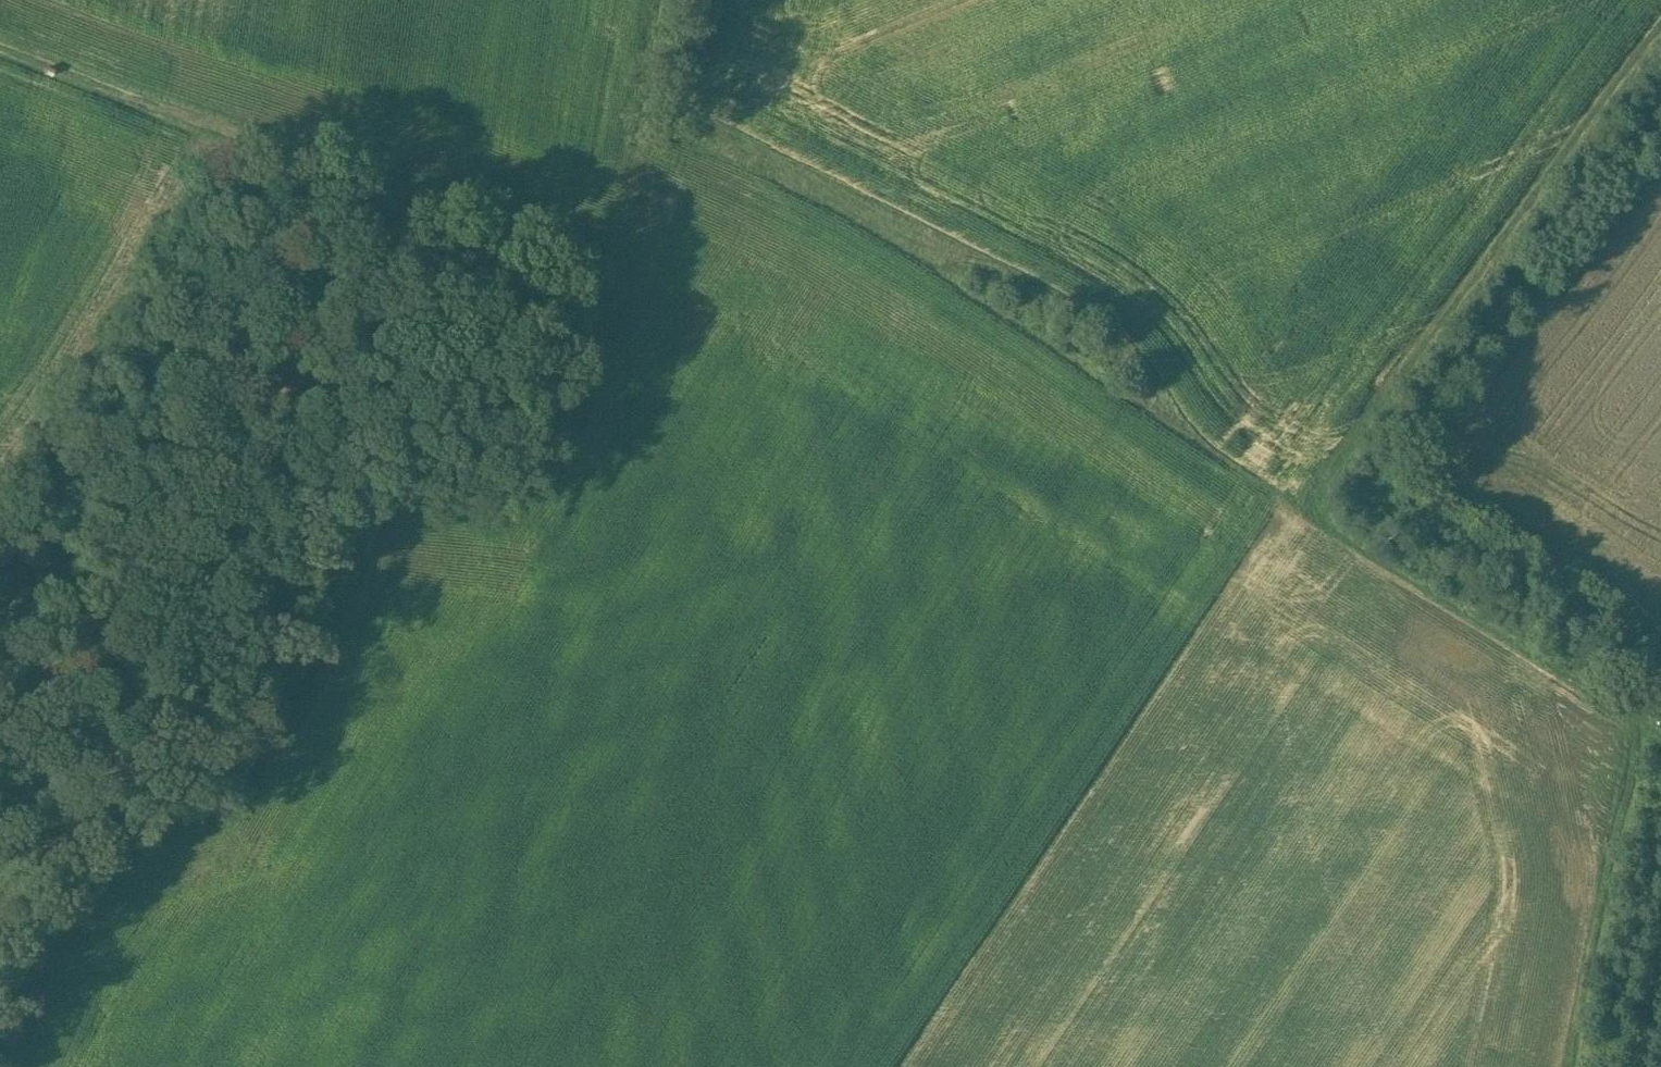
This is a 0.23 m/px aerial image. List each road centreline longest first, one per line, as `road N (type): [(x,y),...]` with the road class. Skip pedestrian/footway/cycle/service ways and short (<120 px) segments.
road 1 (track): [(0,49),(545,267)]
road 2 (track): [(1660,41),(1472,285),(1362,475)]

